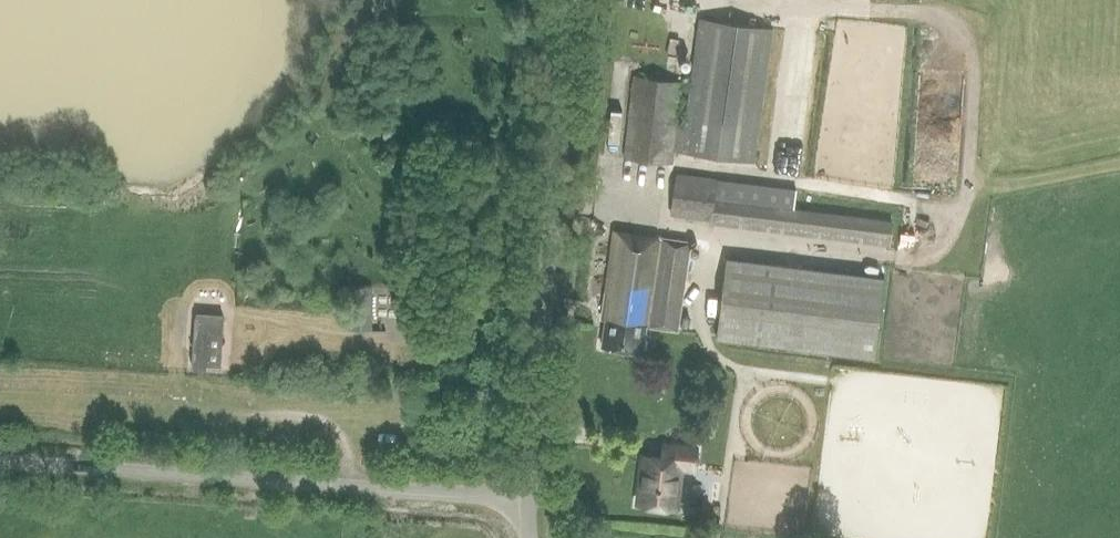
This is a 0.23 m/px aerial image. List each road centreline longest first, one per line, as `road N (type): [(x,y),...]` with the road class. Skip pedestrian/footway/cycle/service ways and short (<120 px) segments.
road 1 (unclassified): [(523,498),(0,462)]
road 2 (unclassified): [(523,498),(566,0)]

